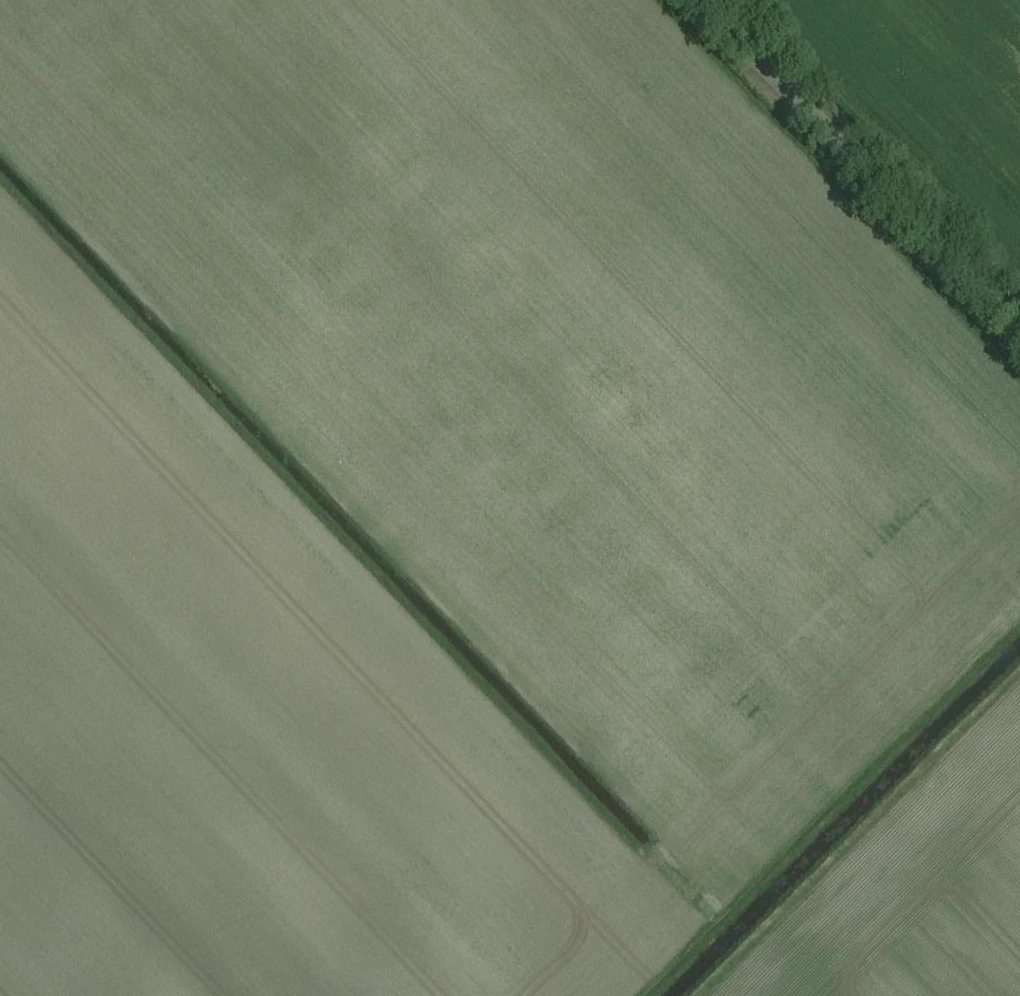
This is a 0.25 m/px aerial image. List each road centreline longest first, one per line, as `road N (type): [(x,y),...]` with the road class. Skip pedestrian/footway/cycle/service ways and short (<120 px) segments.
road 1 (track): [(650,995),(1019,626)]
road 2 (unclassified): [(1019,338),(698,0)]

